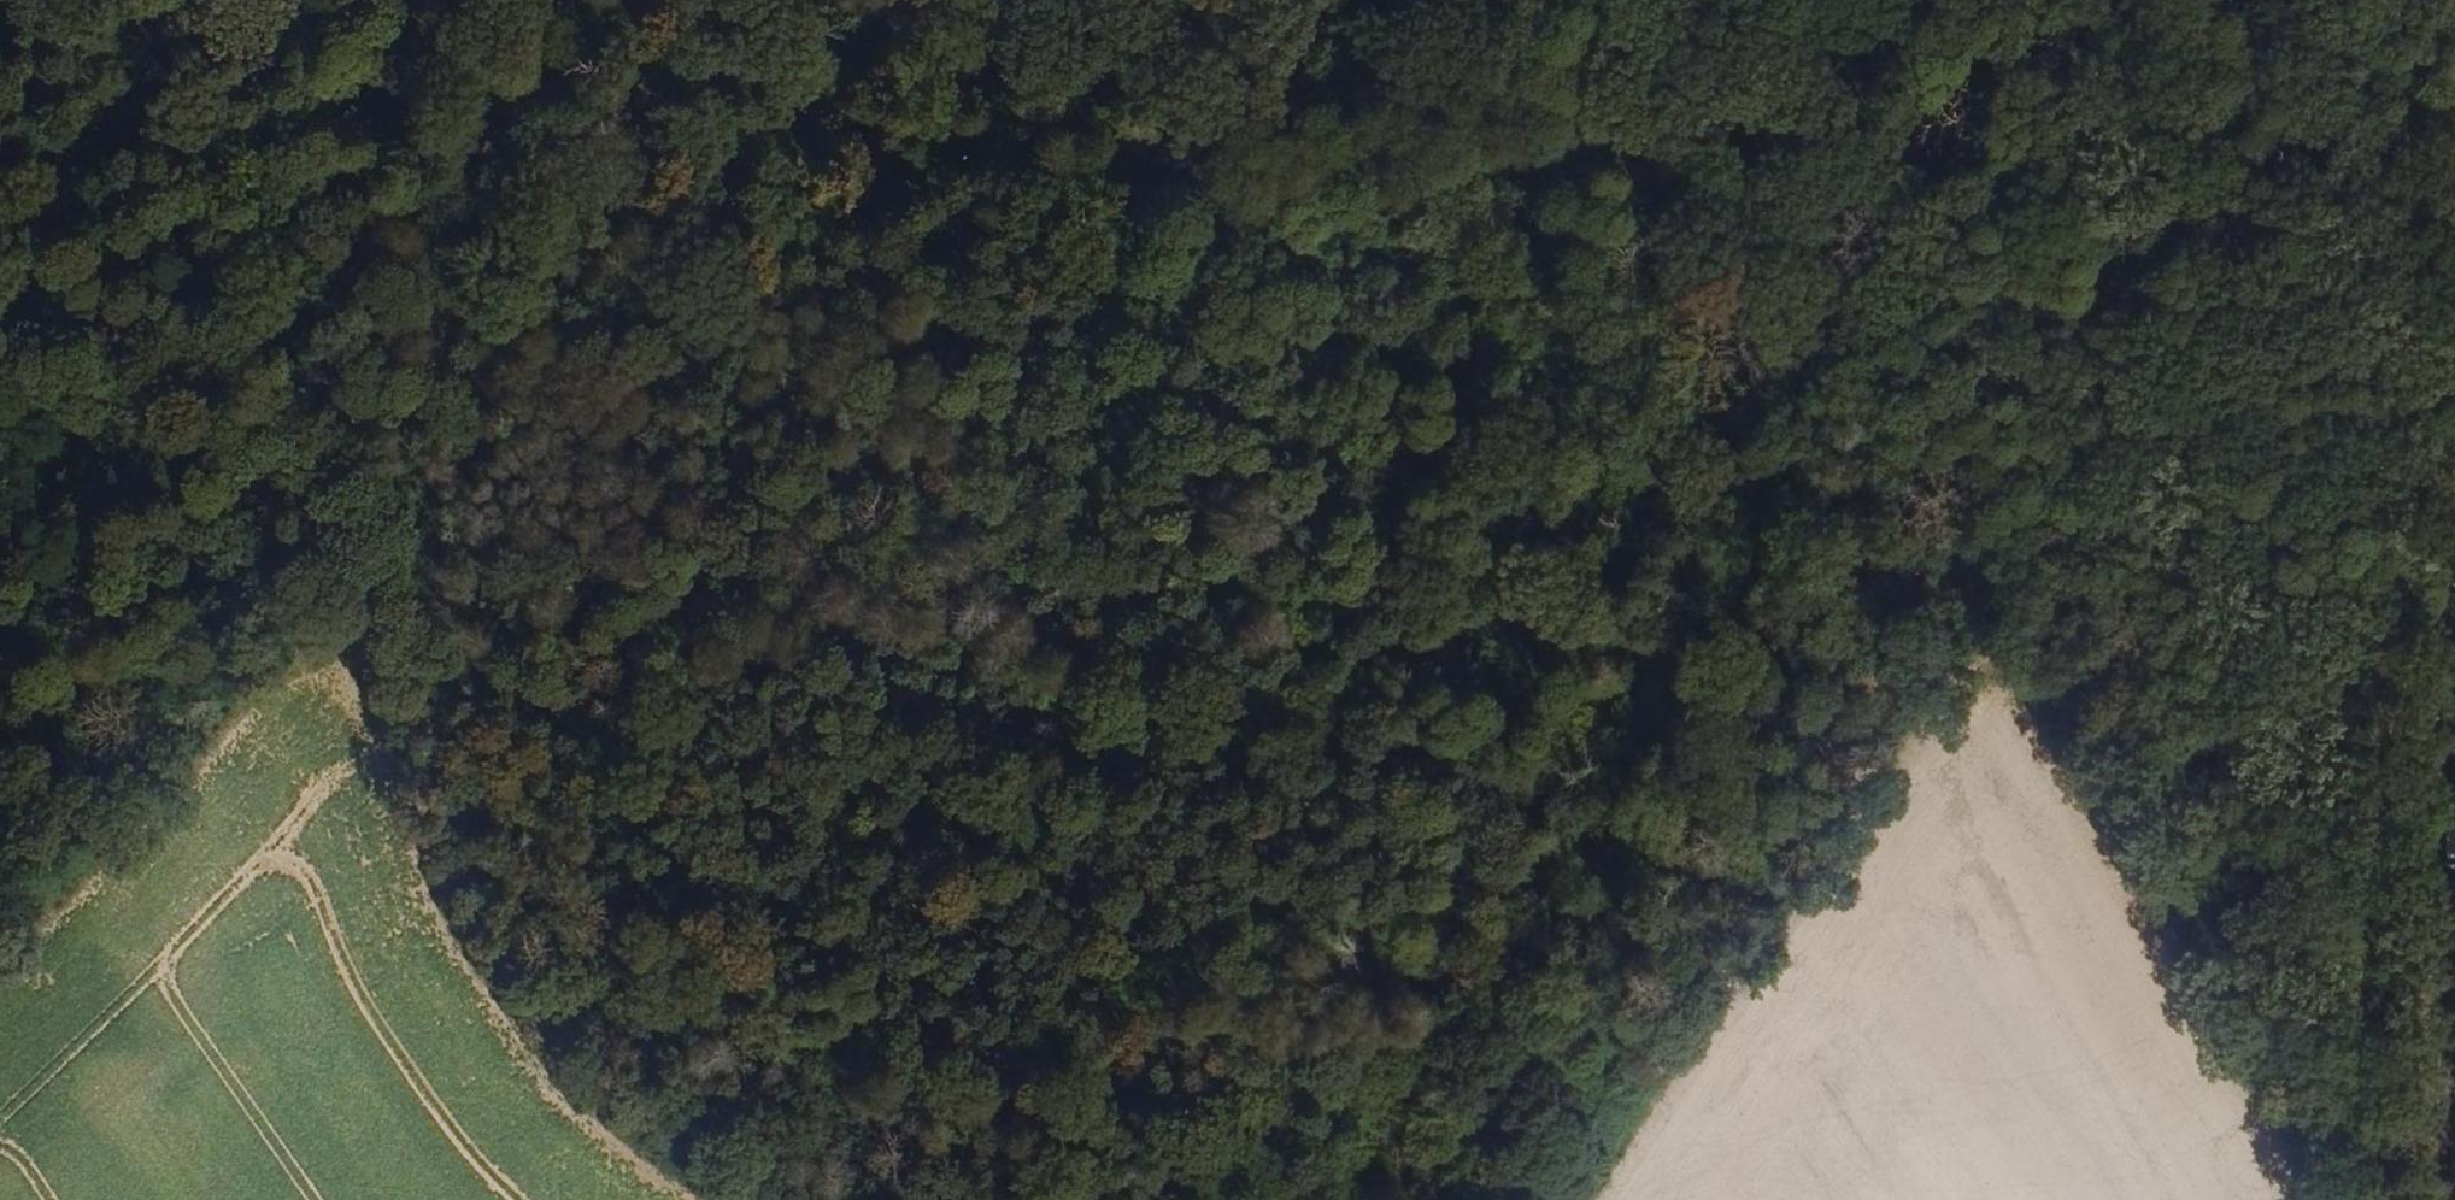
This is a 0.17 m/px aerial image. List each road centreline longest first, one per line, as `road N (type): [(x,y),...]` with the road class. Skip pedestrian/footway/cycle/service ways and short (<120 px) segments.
road 1 (track): [(0,332),(293,127),(422,0)]

